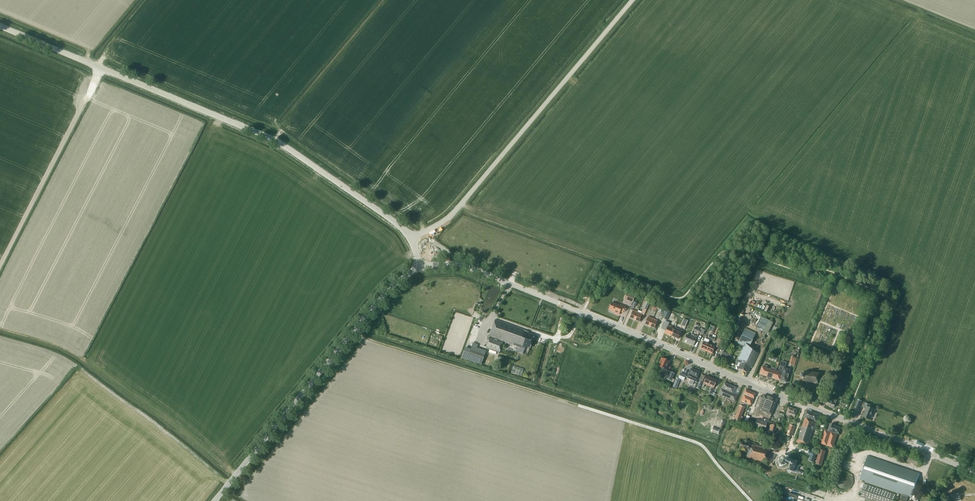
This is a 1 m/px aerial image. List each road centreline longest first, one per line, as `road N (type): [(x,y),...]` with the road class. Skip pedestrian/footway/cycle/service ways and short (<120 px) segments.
road 1 (tertiary): [(411,238),(277,142),(0,26)]
road 2 (tertiary): [(805,405),(470,267),(421,267)]
road 3 (unclassified): [(632,0),(459,206),(411,238)]
road 4 (tertiary): [(214,500),(381,298),(421,267)]
road 5 (track): [(102,68),(0,267)]
road 6 (tertiary): [(974,471),(805,405)]

